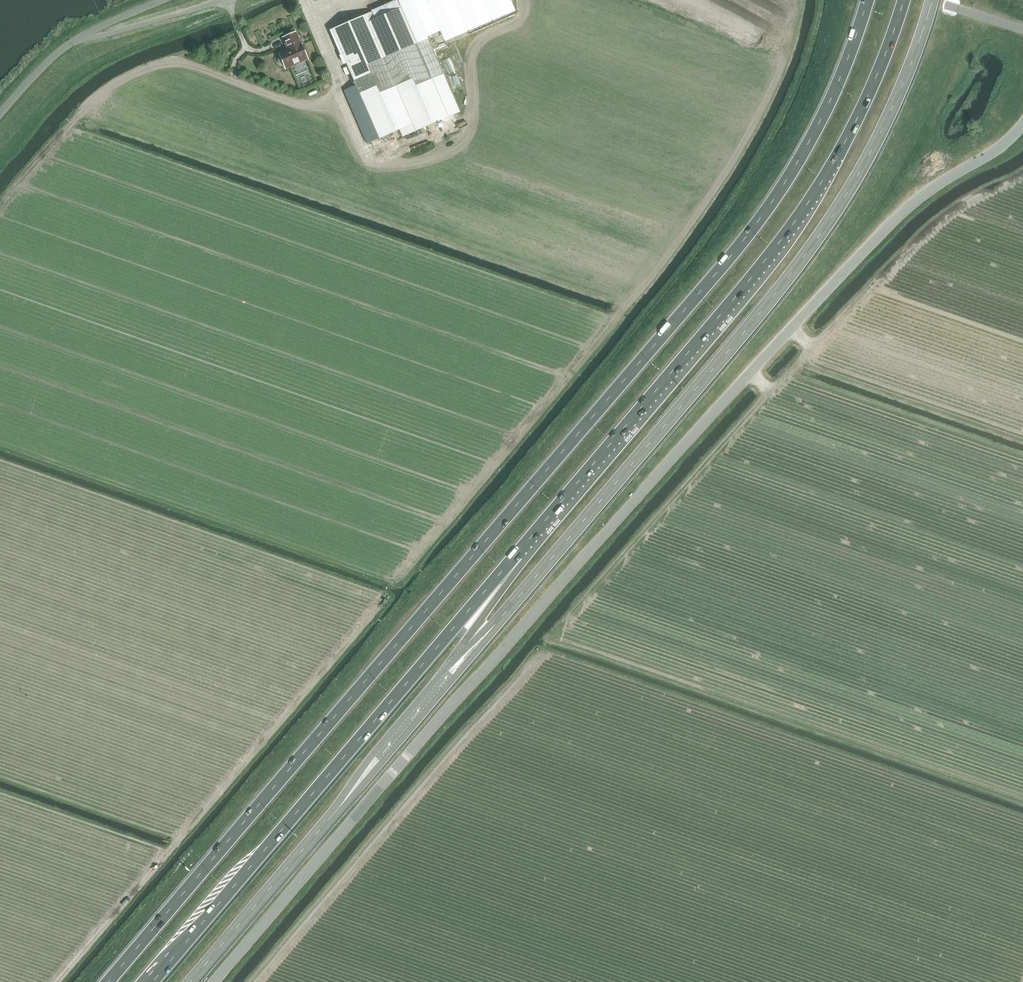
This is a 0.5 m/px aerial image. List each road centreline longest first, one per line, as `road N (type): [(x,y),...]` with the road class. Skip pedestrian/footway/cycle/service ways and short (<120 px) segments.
road 1 (trunk): [(867,0),(815,131),(740,246),(108,981)]
road 2 (trunk): [(148,981),(766,260),(836,158),(904,0)]
road 3 (unclassified): [(1022,125),(915,203),(836,281),(444,714),(216,981)]
road 4 (unclassified): [(0,113),(69,45),(164,0)]

